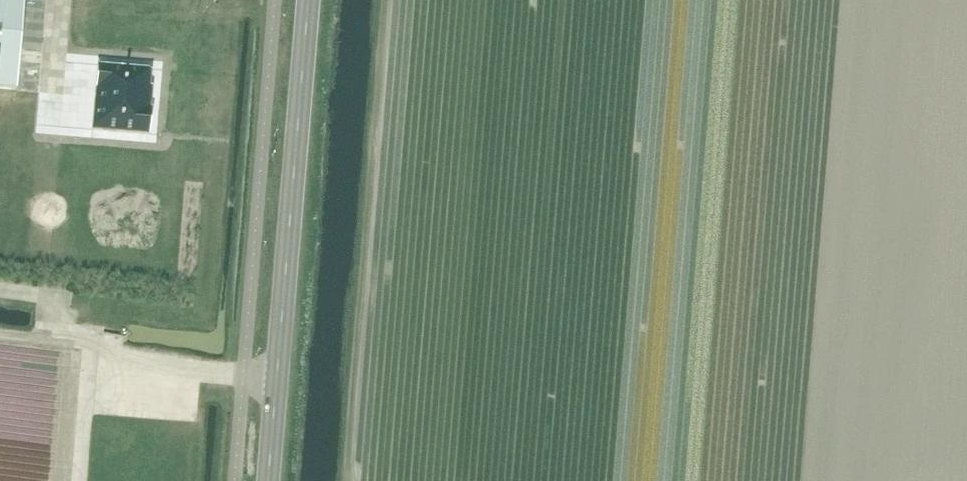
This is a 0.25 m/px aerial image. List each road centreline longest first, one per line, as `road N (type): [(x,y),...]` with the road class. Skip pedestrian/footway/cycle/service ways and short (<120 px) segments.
road 1 (tertiary): [(269,480),(311,0)]
road 2 (track): [(80,480),(86,407),(109,361),(83,335),(59,330)]
road 3 (track): [(109,361),(278,379)]

